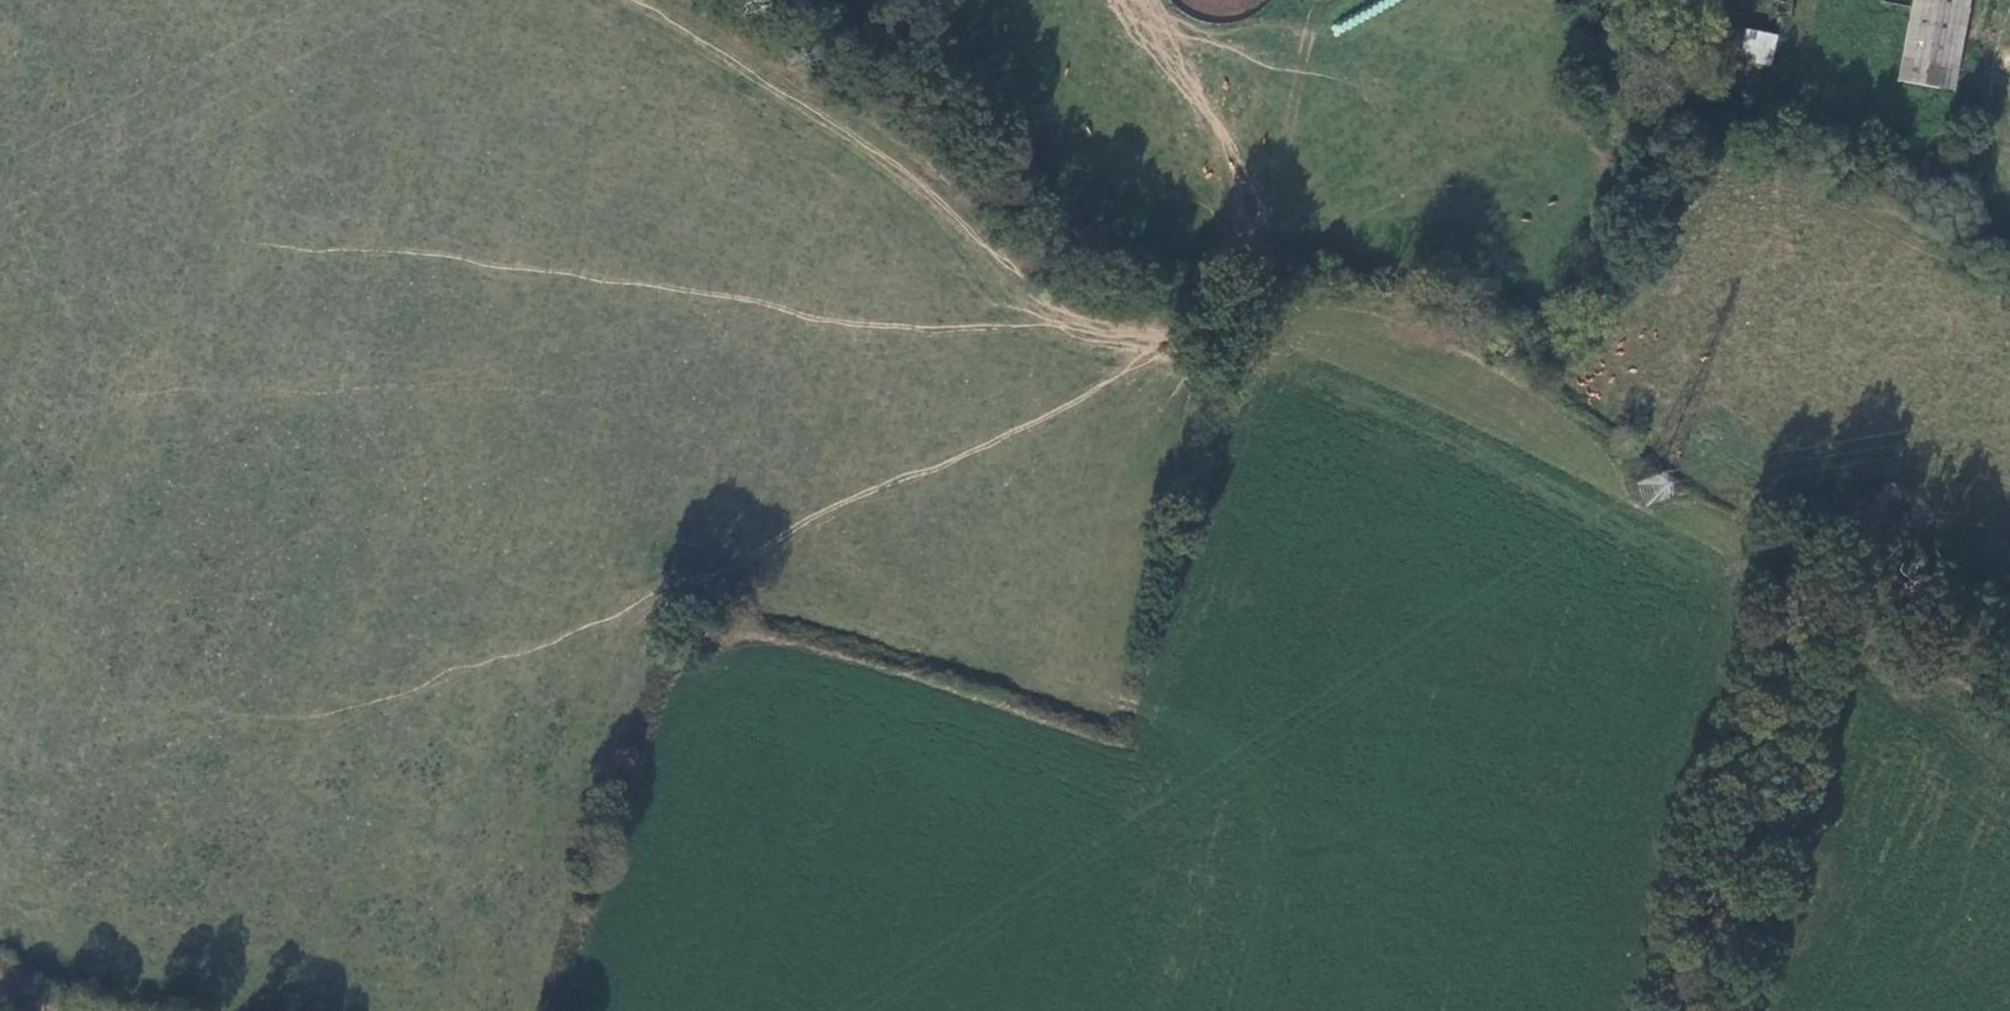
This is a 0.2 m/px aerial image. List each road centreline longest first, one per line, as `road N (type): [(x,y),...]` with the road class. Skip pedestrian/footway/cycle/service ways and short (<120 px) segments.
road 1 (track): [(1687,1010),(1813,550),(1860,519),(2009,590)]

